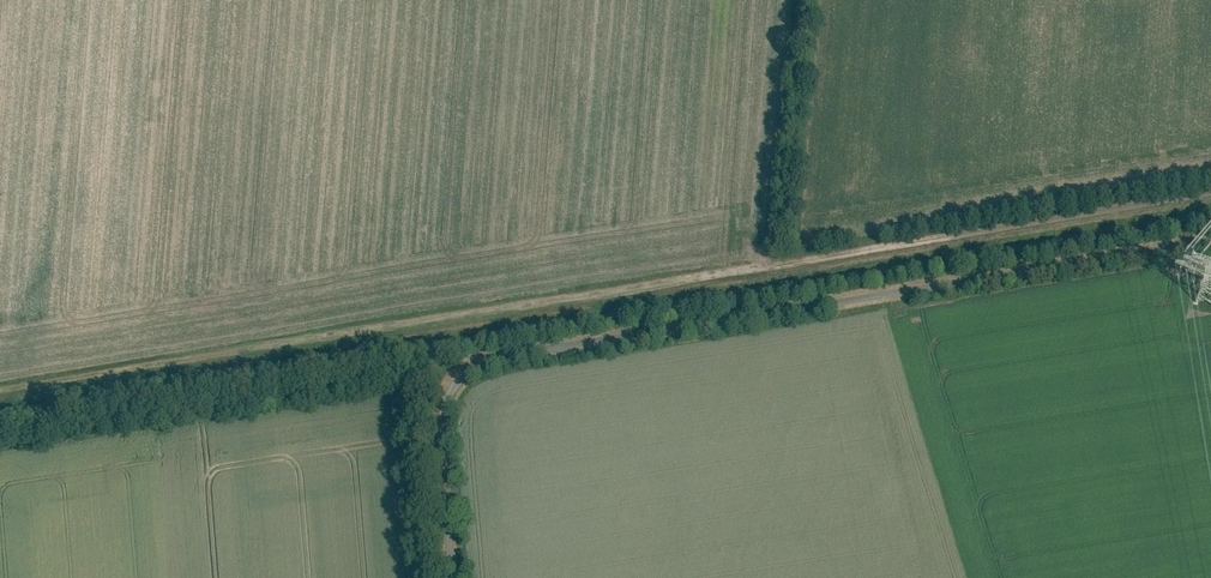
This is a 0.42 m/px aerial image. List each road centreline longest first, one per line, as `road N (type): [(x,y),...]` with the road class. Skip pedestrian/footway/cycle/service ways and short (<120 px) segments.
road 1 (track): [(1210,191),(0,391)]
road 2 (unclassified): [(448,577),(438,416),(473,360),(510,347),(1210,239)]

